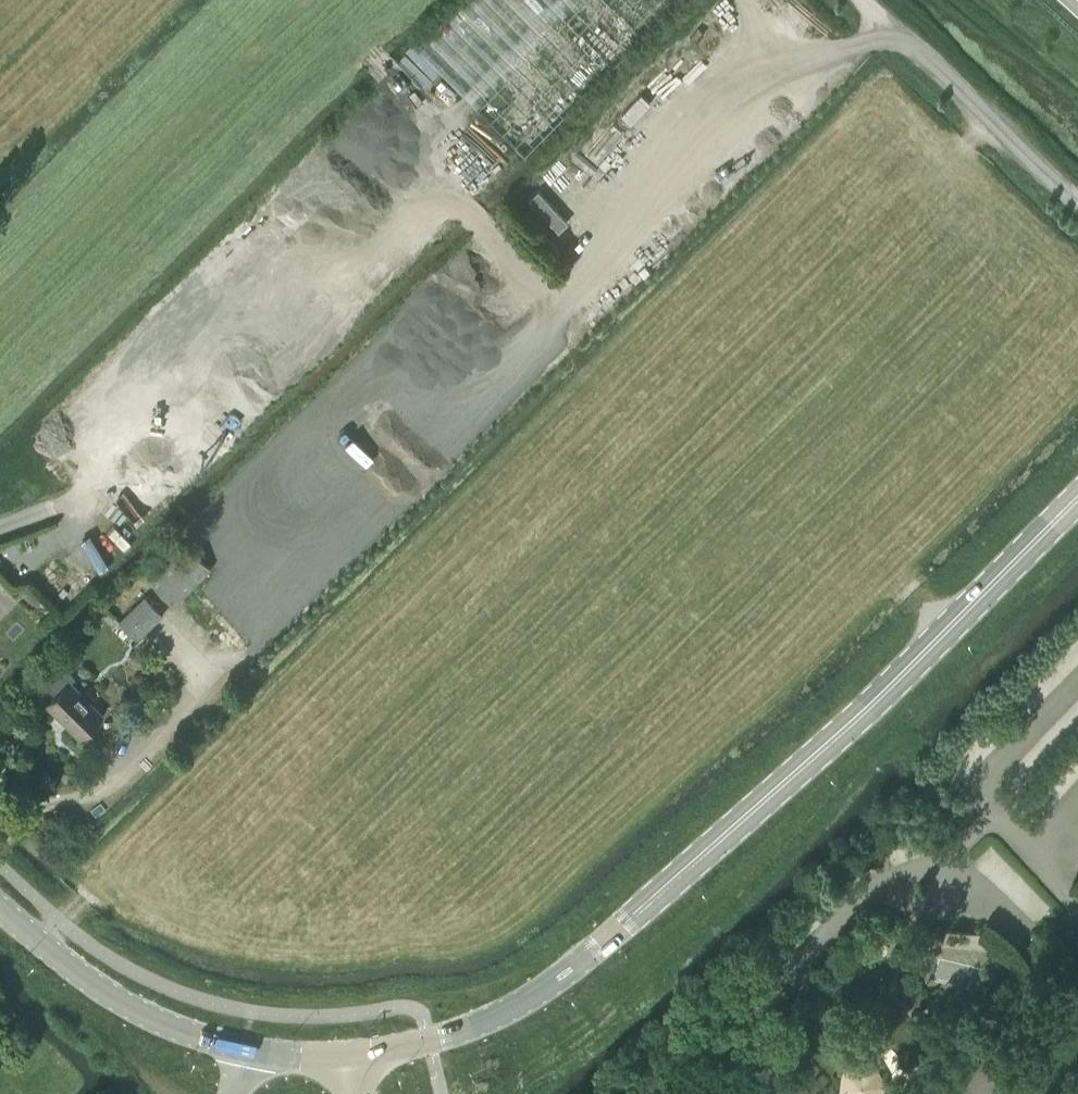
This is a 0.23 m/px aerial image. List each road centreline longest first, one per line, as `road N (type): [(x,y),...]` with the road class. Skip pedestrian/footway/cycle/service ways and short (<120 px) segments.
road 1 (tertiary): [(615,932),(910,667),(1077,498)]
road 2 (tertiary): [(355,1055),(246,1049),(180,1030),(81,975),(0,910)]
road 3 (track): [(1077,202),(865,0)]
road 4 (tertiary): [(615,932),(548,985),(477,1024),(355,1055)]

